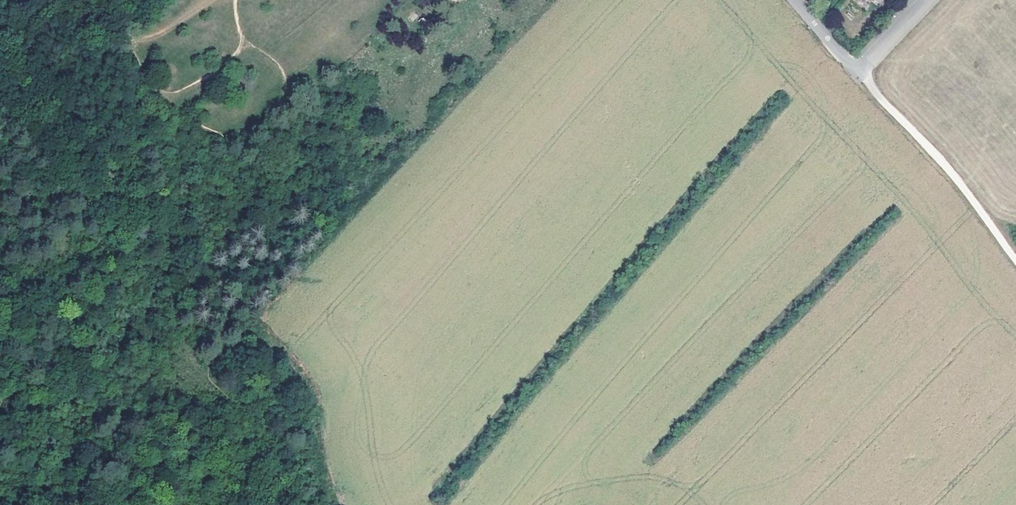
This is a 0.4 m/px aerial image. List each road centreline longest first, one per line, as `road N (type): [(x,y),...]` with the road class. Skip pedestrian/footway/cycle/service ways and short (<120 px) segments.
road 1 (track): [(1015,258),(860,68)]

